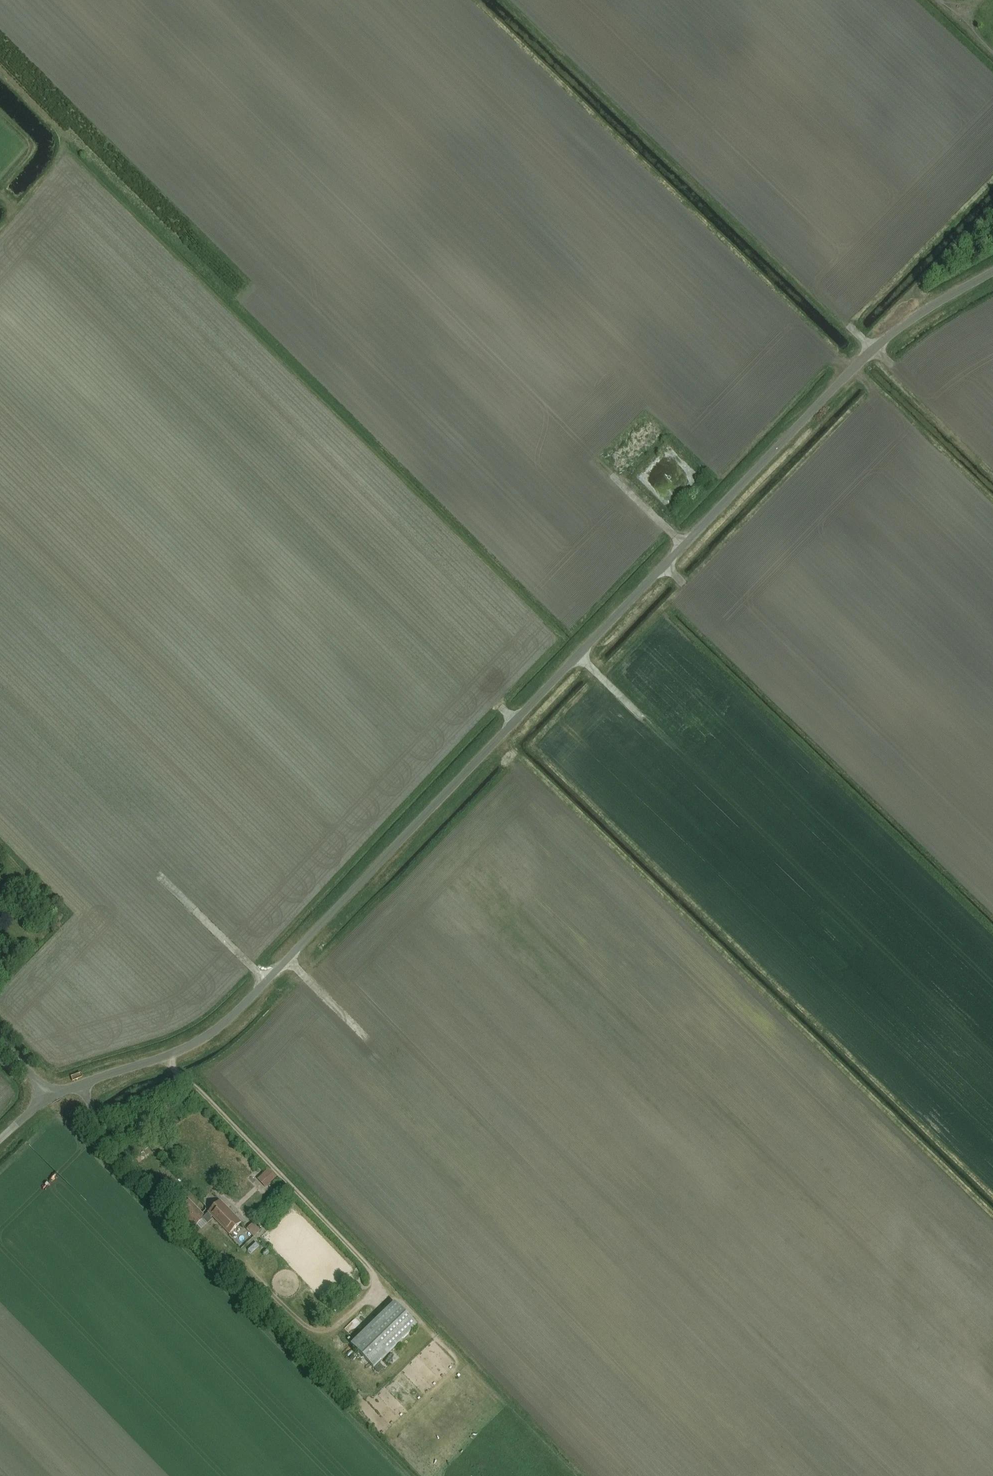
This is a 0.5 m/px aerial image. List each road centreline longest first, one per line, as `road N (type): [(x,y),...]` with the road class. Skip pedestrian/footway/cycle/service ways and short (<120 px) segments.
road 1 (unclassified): [(49,1096),(229,1031),(863,363),(992,281)]

